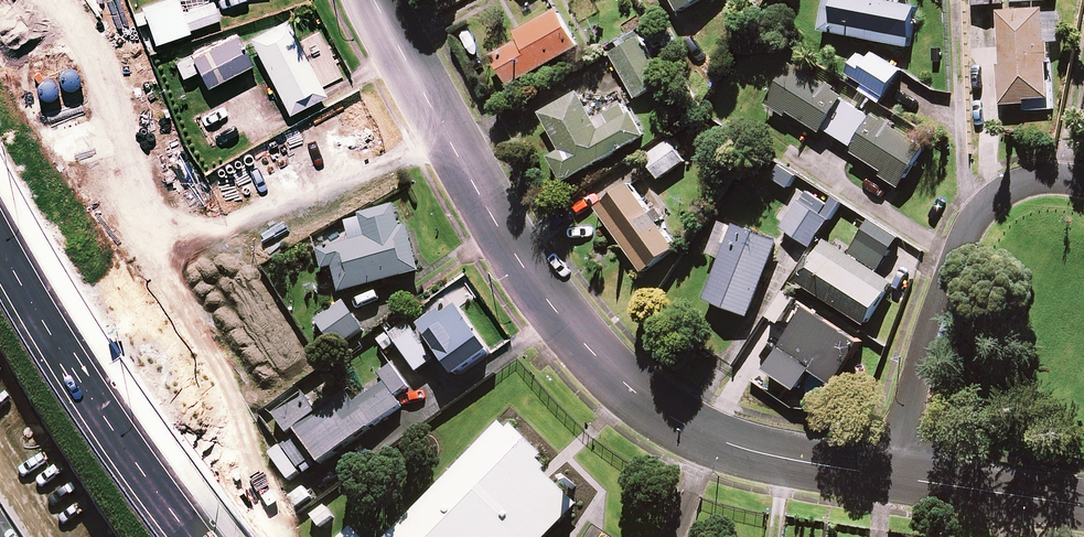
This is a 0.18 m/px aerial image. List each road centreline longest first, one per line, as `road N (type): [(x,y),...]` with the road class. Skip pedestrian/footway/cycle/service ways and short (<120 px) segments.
road 1 (residential): [(375,0),(517,257),(626,384),(730,444),(897,478)]
road 2 (residential): [(897,478),(927,340),(977,214),(1009,187),(1038,179),(1083,182)]
road 3 (primary): [(0,246),(106,422),(192,536)]
road 4 (residential): [(897,478),(1083,506)]
road 5 (motorway): [(0,406),(86,536)]

